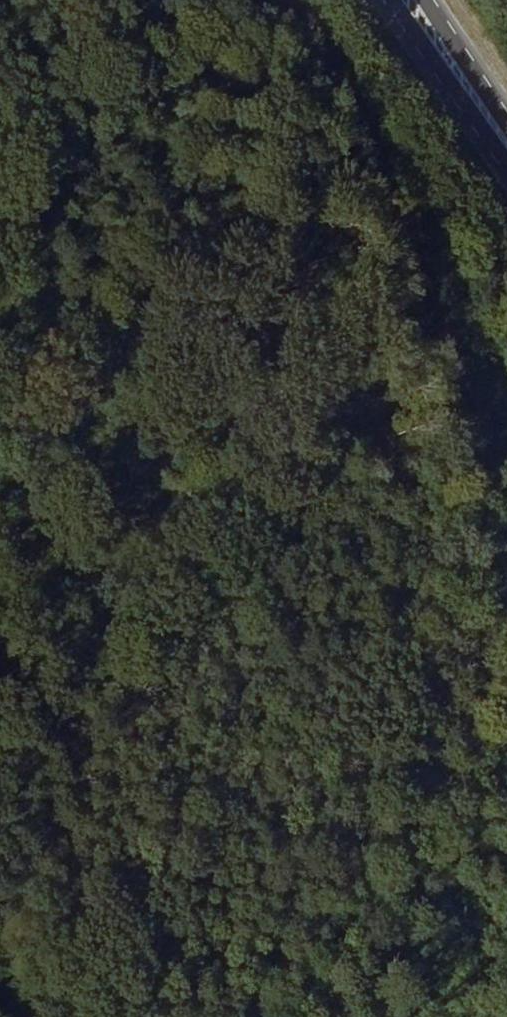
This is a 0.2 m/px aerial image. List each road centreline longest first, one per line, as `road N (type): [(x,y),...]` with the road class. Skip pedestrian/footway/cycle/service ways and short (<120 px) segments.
road 1 (track): [(0,790),(467,384)]
road 2 (unclassified): [(506,475),(297,0)]
road 3 (primary): [(408,0),(506,148)]

